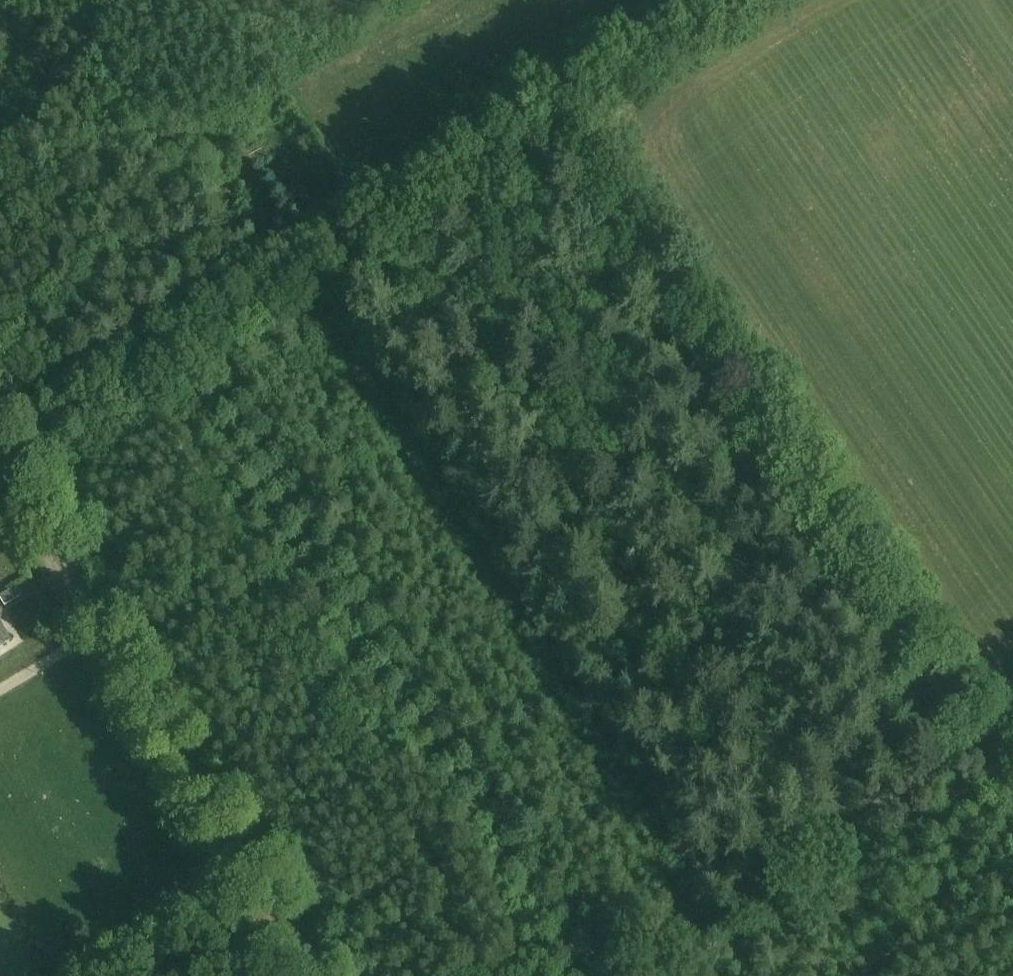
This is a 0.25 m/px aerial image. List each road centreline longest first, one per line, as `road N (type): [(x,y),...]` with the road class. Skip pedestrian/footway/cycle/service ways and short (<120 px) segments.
road 1 (track): [(544,121),(965,738)]
road 2 (track): [(184,349),(583,975)]
road 3 (track): [(544,121),(0,459)]
road 4 (unclassified): [(0,469),(310,975)]
road 5 (track): [(620,975),(965,738)]
road 6 (track): [(734,0),(544,121)]

